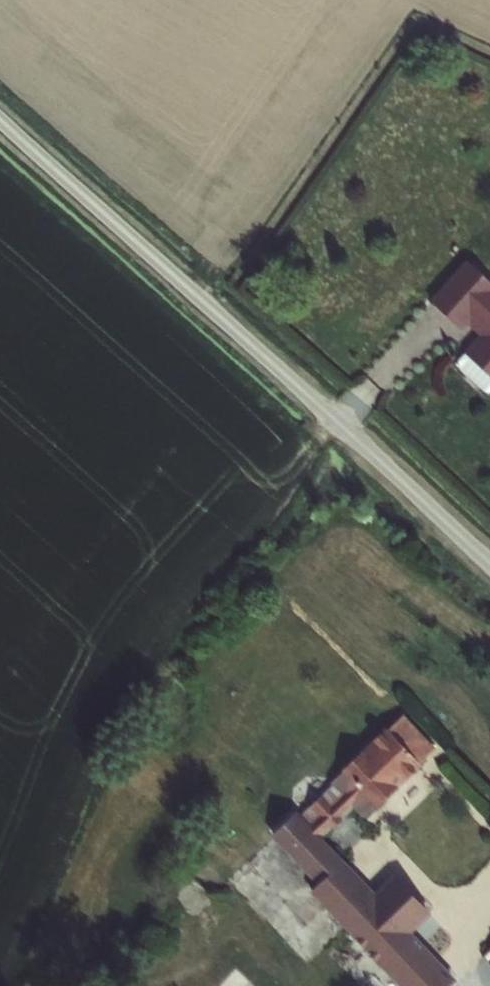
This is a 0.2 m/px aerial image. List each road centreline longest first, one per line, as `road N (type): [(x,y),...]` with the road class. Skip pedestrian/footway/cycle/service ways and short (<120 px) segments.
road 1 (residential): [(0,121),(489,561)]

